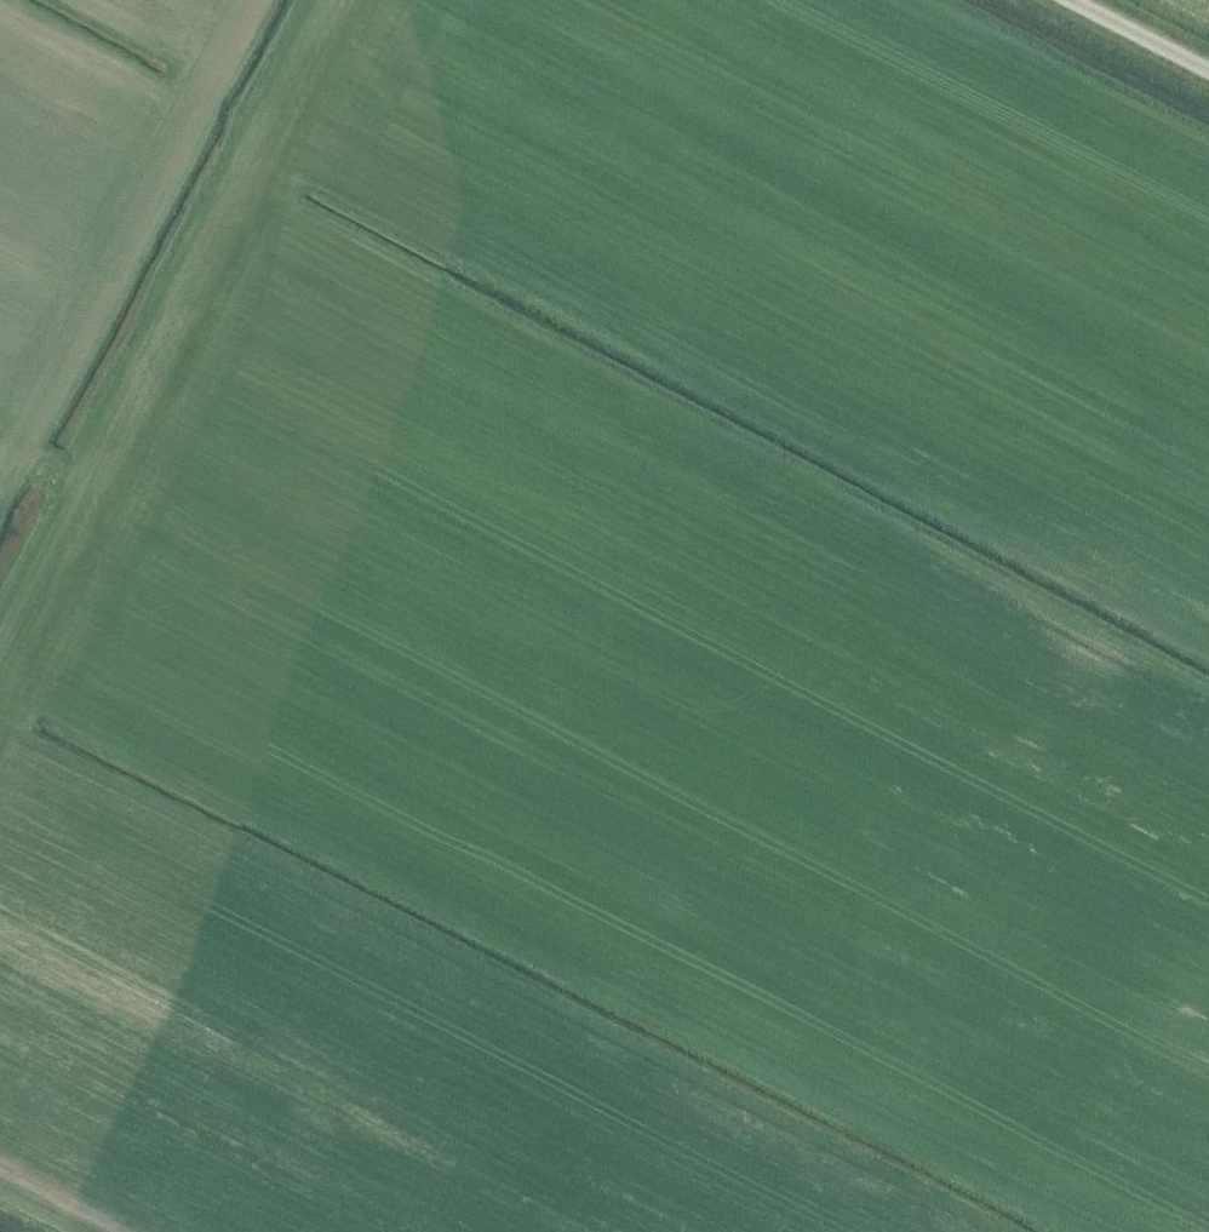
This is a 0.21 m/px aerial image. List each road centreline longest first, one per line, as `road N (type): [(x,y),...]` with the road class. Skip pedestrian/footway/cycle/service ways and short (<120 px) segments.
road 1 (unclassified): [(1208,68),(1076,0)]

